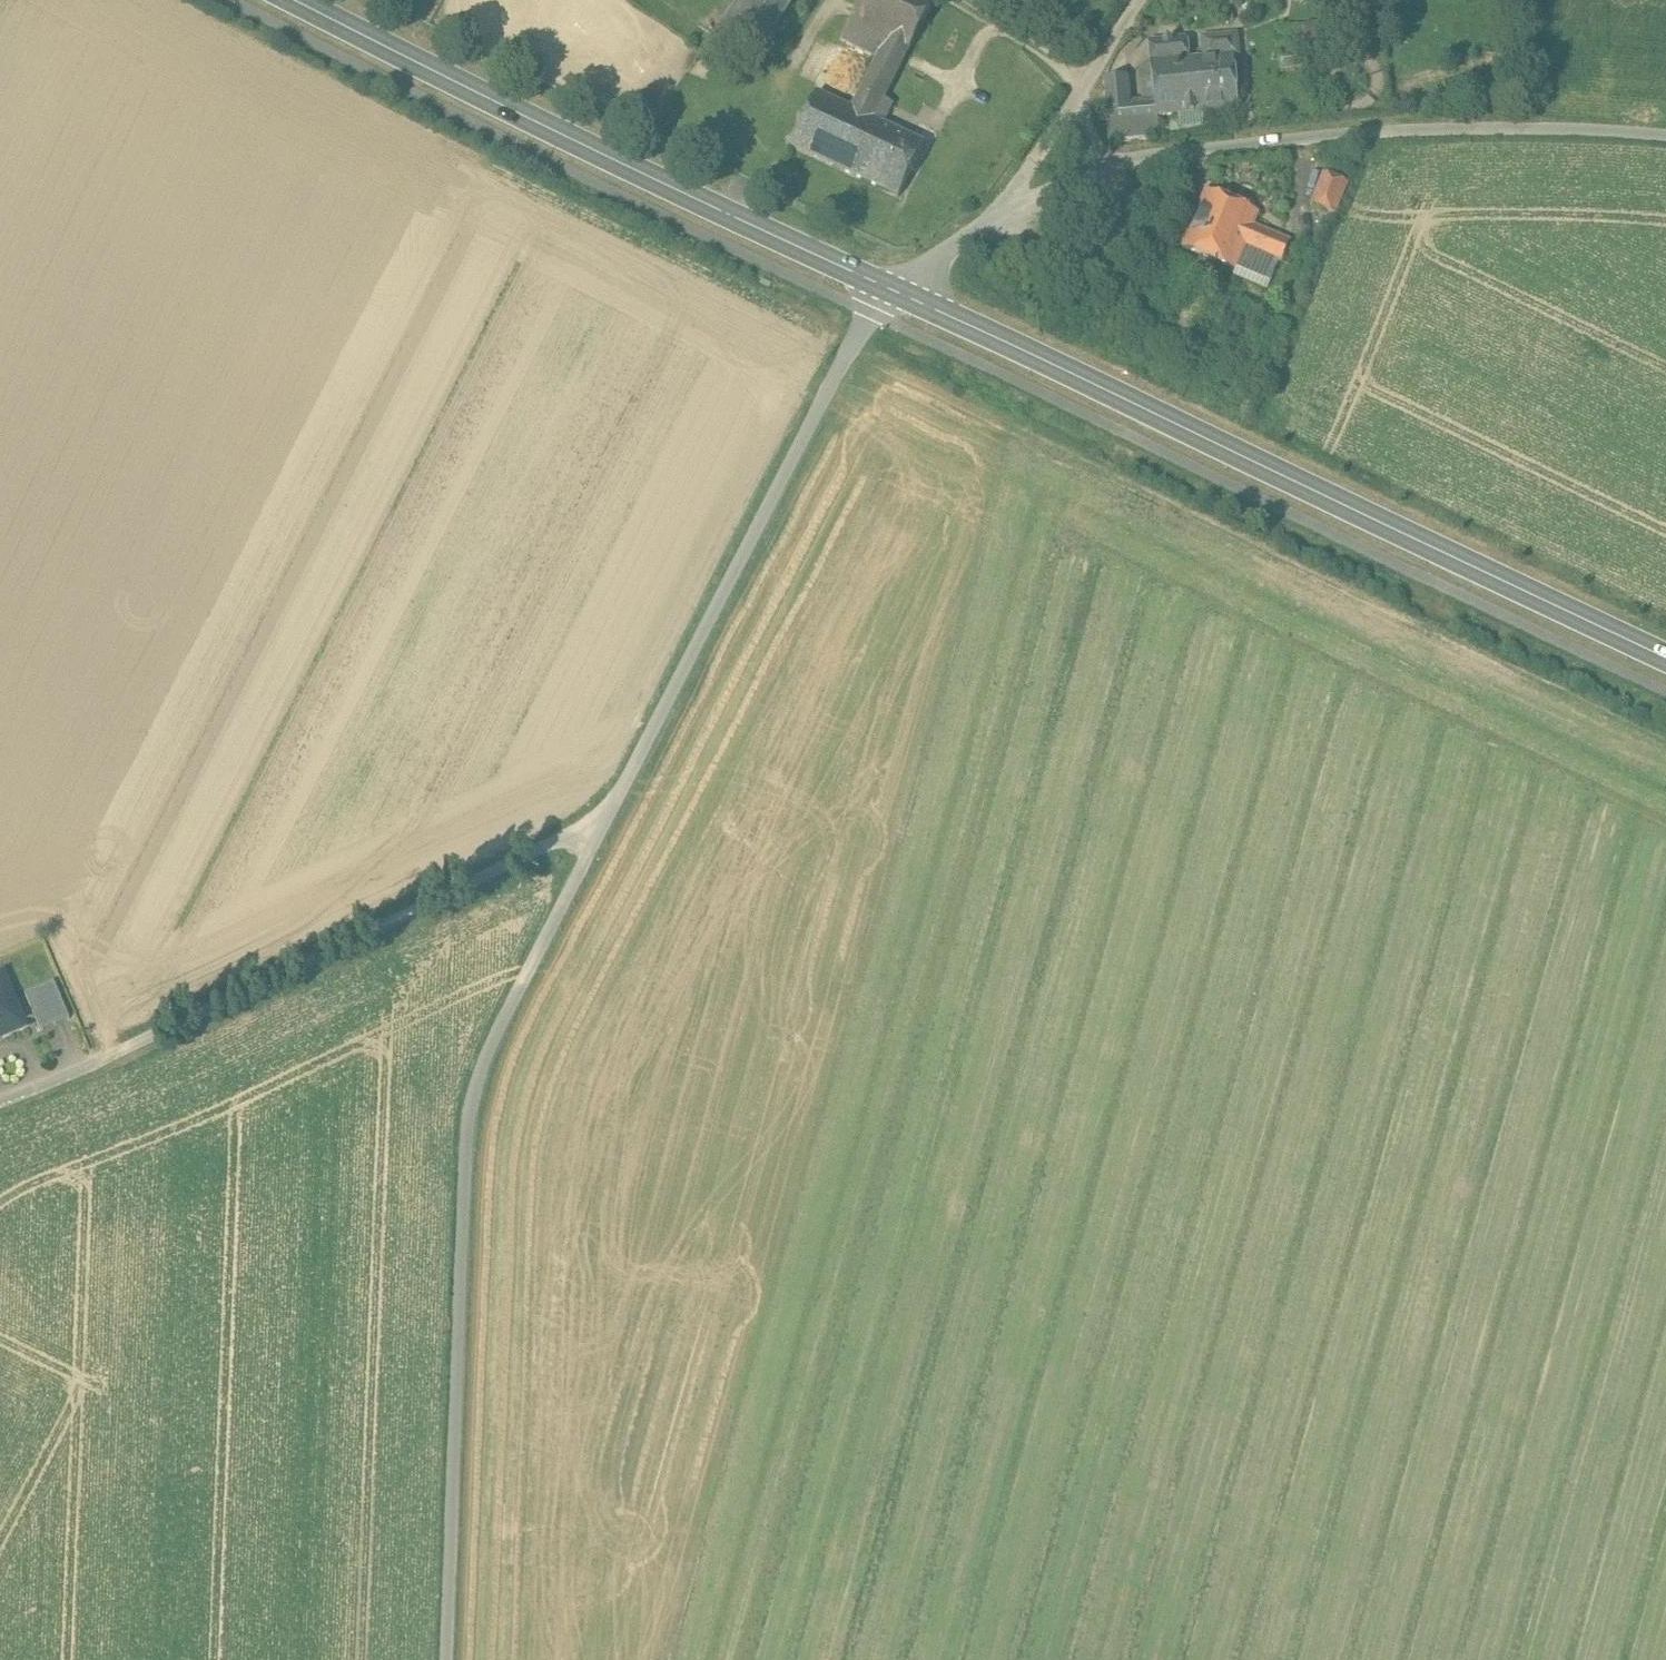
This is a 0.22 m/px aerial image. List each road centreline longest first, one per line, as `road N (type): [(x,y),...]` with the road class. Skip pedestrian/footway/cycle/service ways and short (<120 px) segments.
road 1 (track): [(452,1659),(470,1130),(481,1068),(873,307),(894,289)]
road 2 (secondary): [(1665,656),(894,289)]
road 3 (track): [(0,1092),(604,822)]
road 4 (secondary): [(894,289),(304,0)]
road 5 (unclassified): [(1109,167),(1175,150),(1311,134),(1481,125),(1665,134)]
road 6 (unclassified): [(1078,92),(987,225)]
road 7 (unclassified): [(987,225),(1109,167)]

